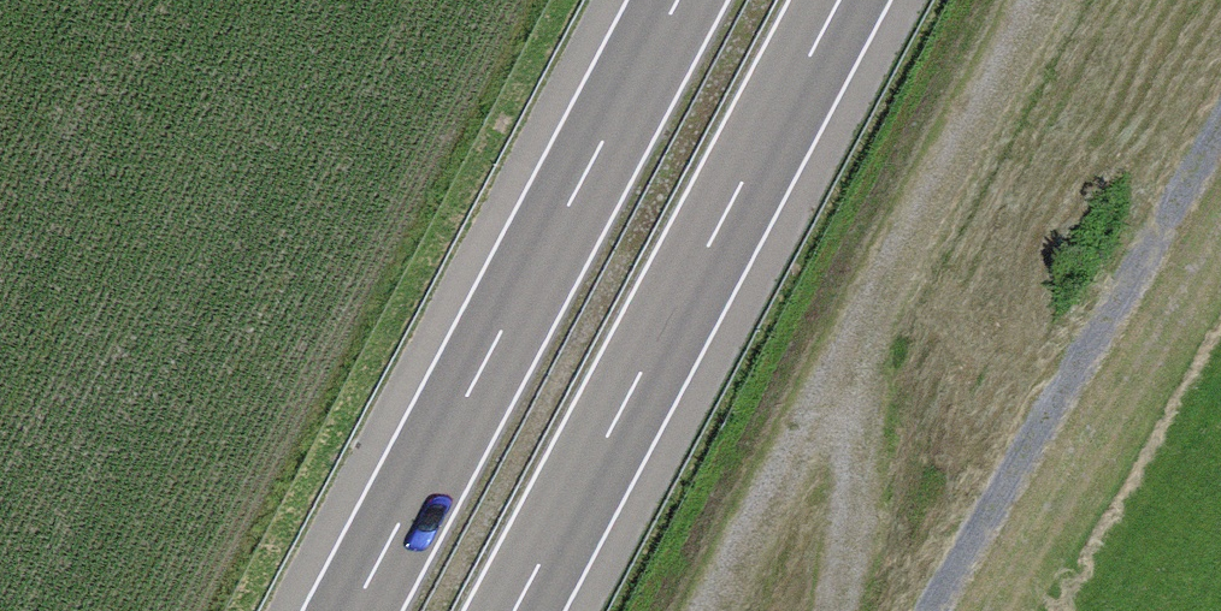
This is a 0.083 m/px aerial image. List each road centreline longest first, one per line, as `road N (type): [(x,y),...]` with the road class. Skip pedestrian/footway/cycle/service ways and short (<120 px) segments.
road 1 (motorway): [(682,0),(357,610)]
road 2 (motorway): [(516,610),(841,0)]
road 3 (track): [(951,610),(1220,153)]

